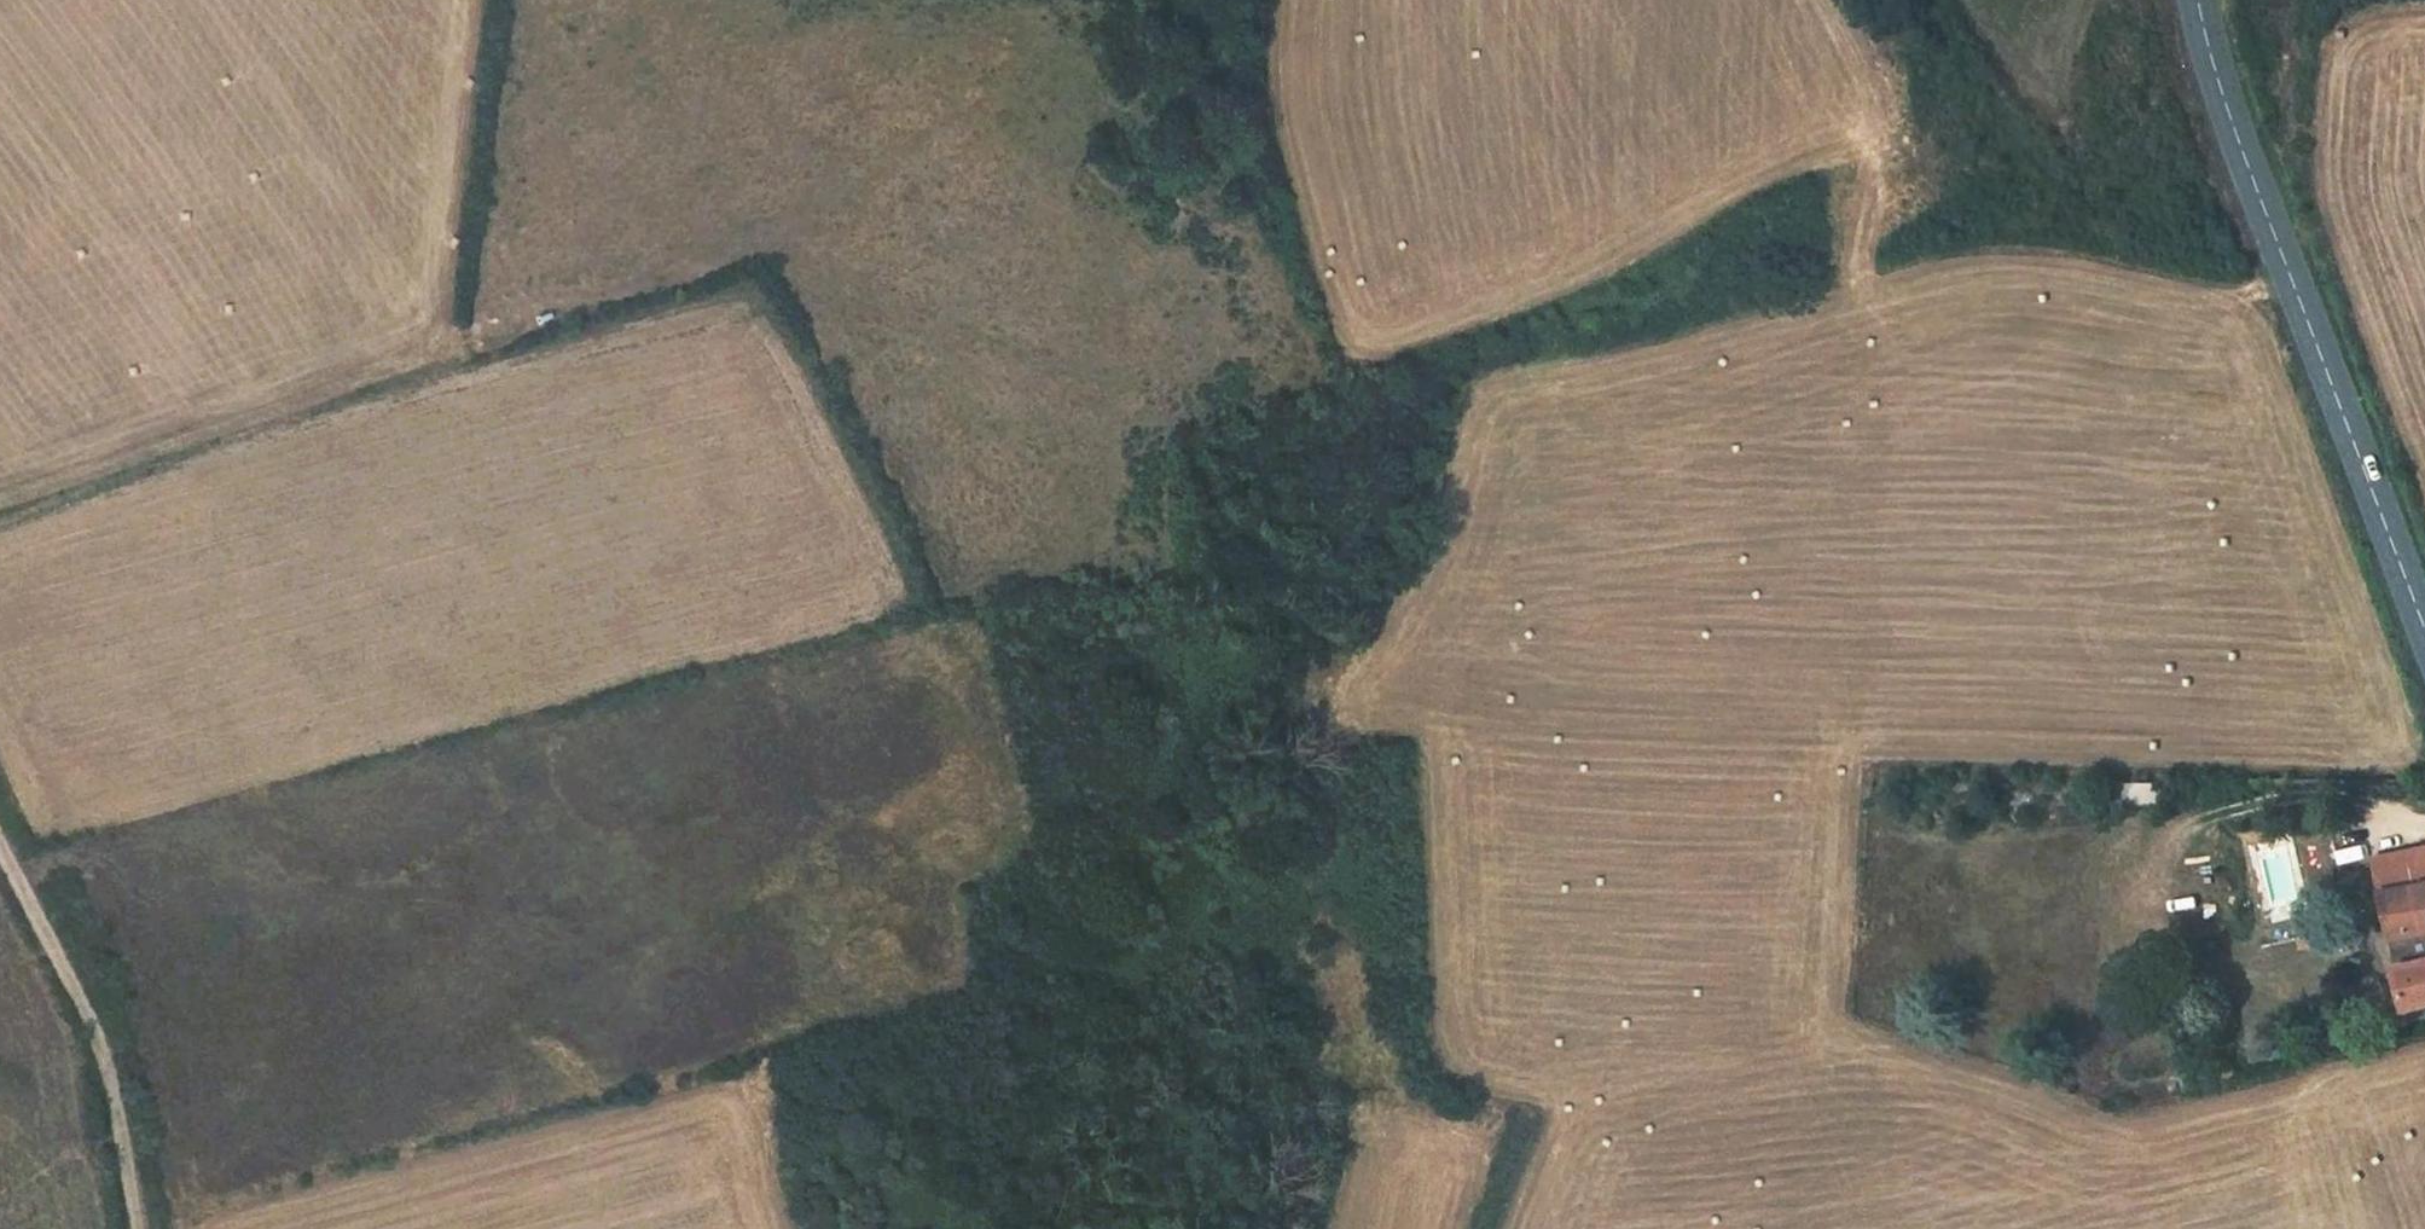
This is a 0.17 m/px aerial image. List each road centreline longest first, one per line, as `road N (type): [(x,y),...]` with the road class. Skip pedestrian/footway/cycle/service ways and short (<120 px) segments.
road 1 (primary): [(2204,0),(2225,109),(2424,629)]

